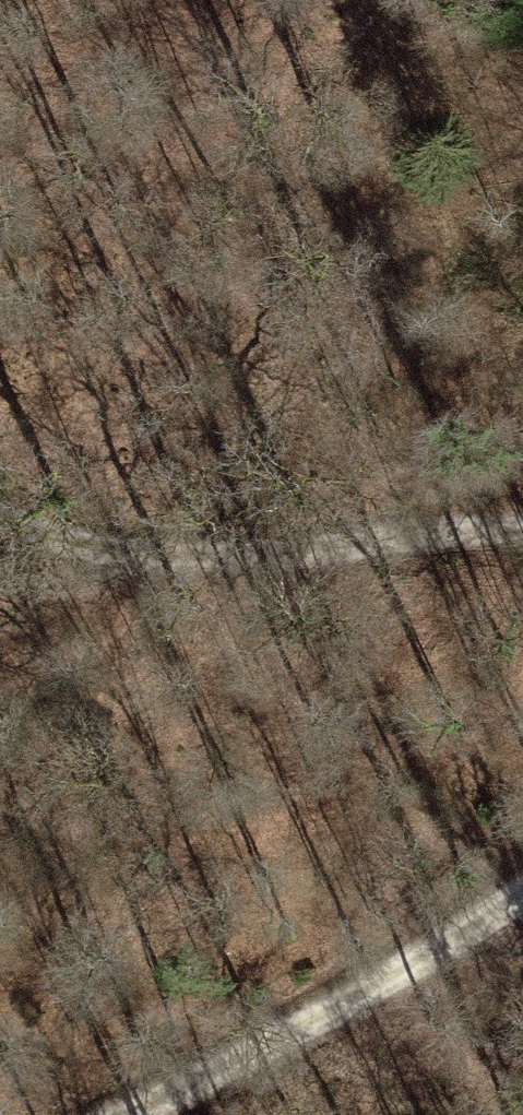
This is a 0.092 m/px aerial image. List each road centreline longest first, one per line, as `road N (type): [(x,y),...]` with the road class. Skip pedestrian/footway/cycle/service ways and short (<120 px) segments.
road 1 (track): [(0,527),(22,540),(270,567),(522,531)]
road 2 (track): [(165,1114),(467,958),(522,908)]

